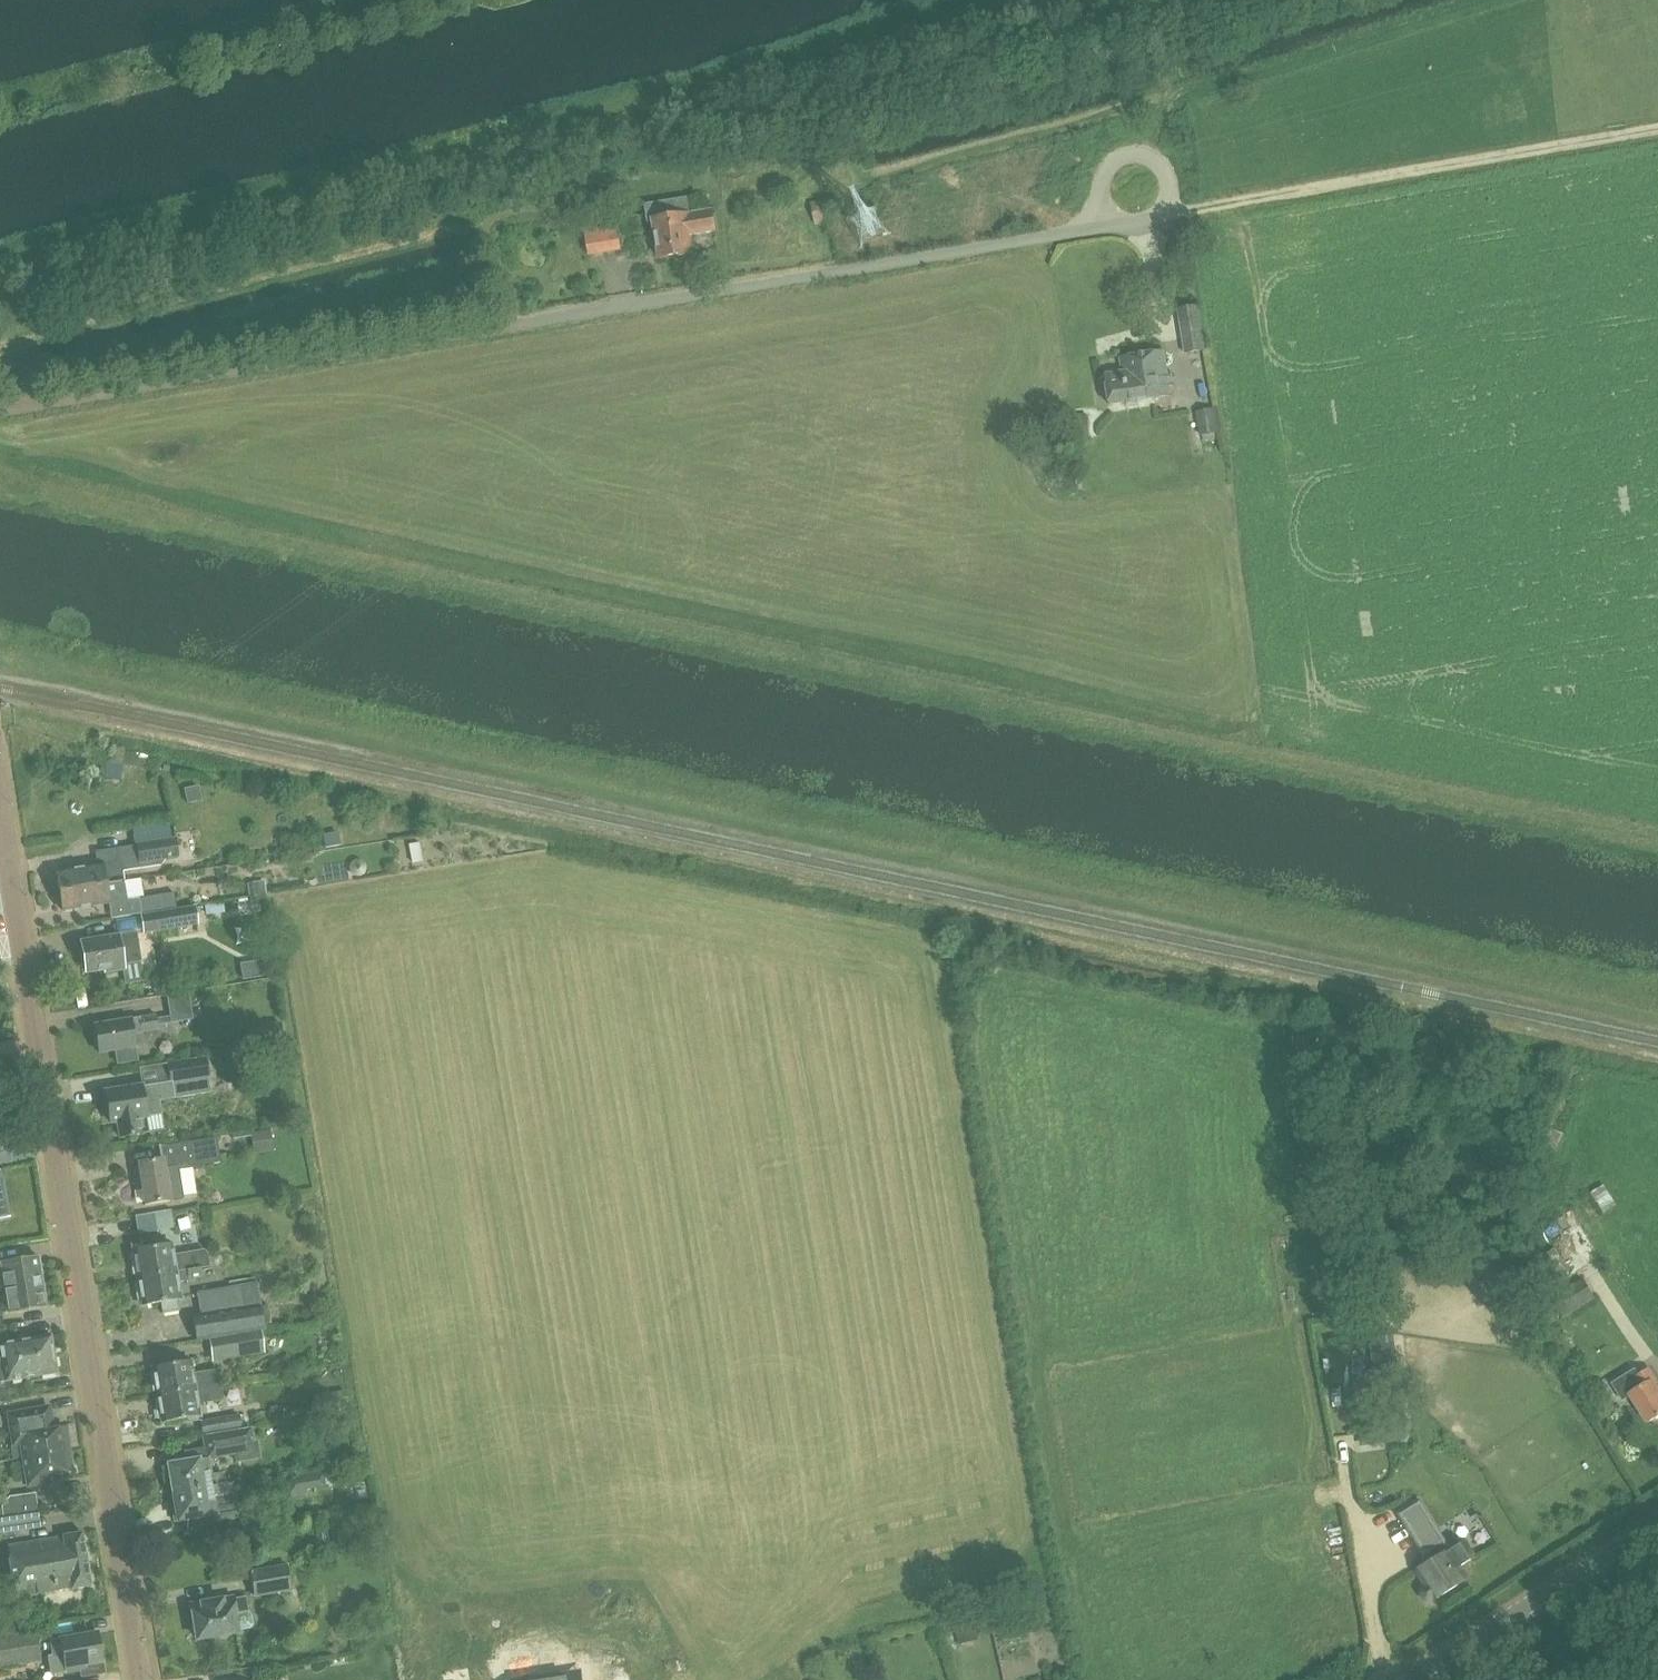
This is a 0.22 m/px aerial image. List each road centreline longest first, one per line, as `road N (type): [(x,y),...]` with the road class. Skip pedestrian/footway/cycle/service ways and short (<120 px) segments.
road 1 (unclassified): [(0,412),(1099,226)]
road 2 (track): [(1040,0),(0,261)]
road 3 (tertiary): [(139,1679),(0,819)]
road 4 (track): [(1178,213),(1657,130)]
road 5 (secondary): [(1422,1679),(1657,1528)]
road 6 (unclassified): [(1178,213),(1163,161),(1125,155),(1102,182),(1099,226)]

